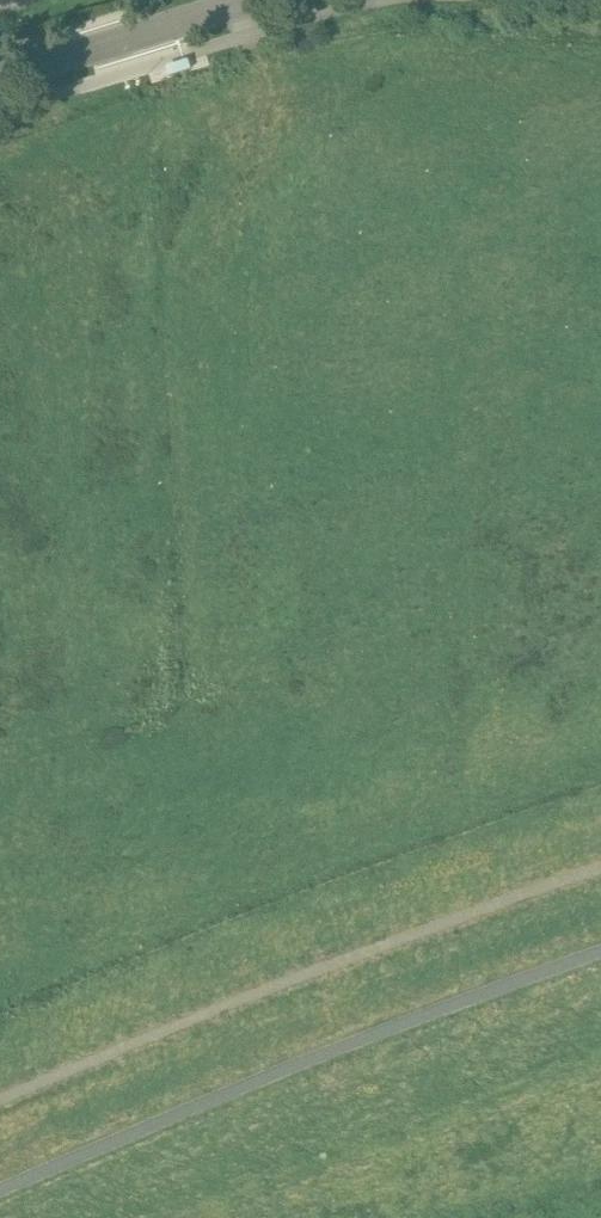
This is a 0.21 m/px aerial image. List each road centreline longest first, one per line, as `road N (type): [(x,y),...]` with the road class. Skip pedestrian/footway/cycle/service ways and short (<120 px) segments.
road 1 (track): [(0,1100),(252,996),(600,867)]
road 2 (residential): [(241,0),(0,70)]

